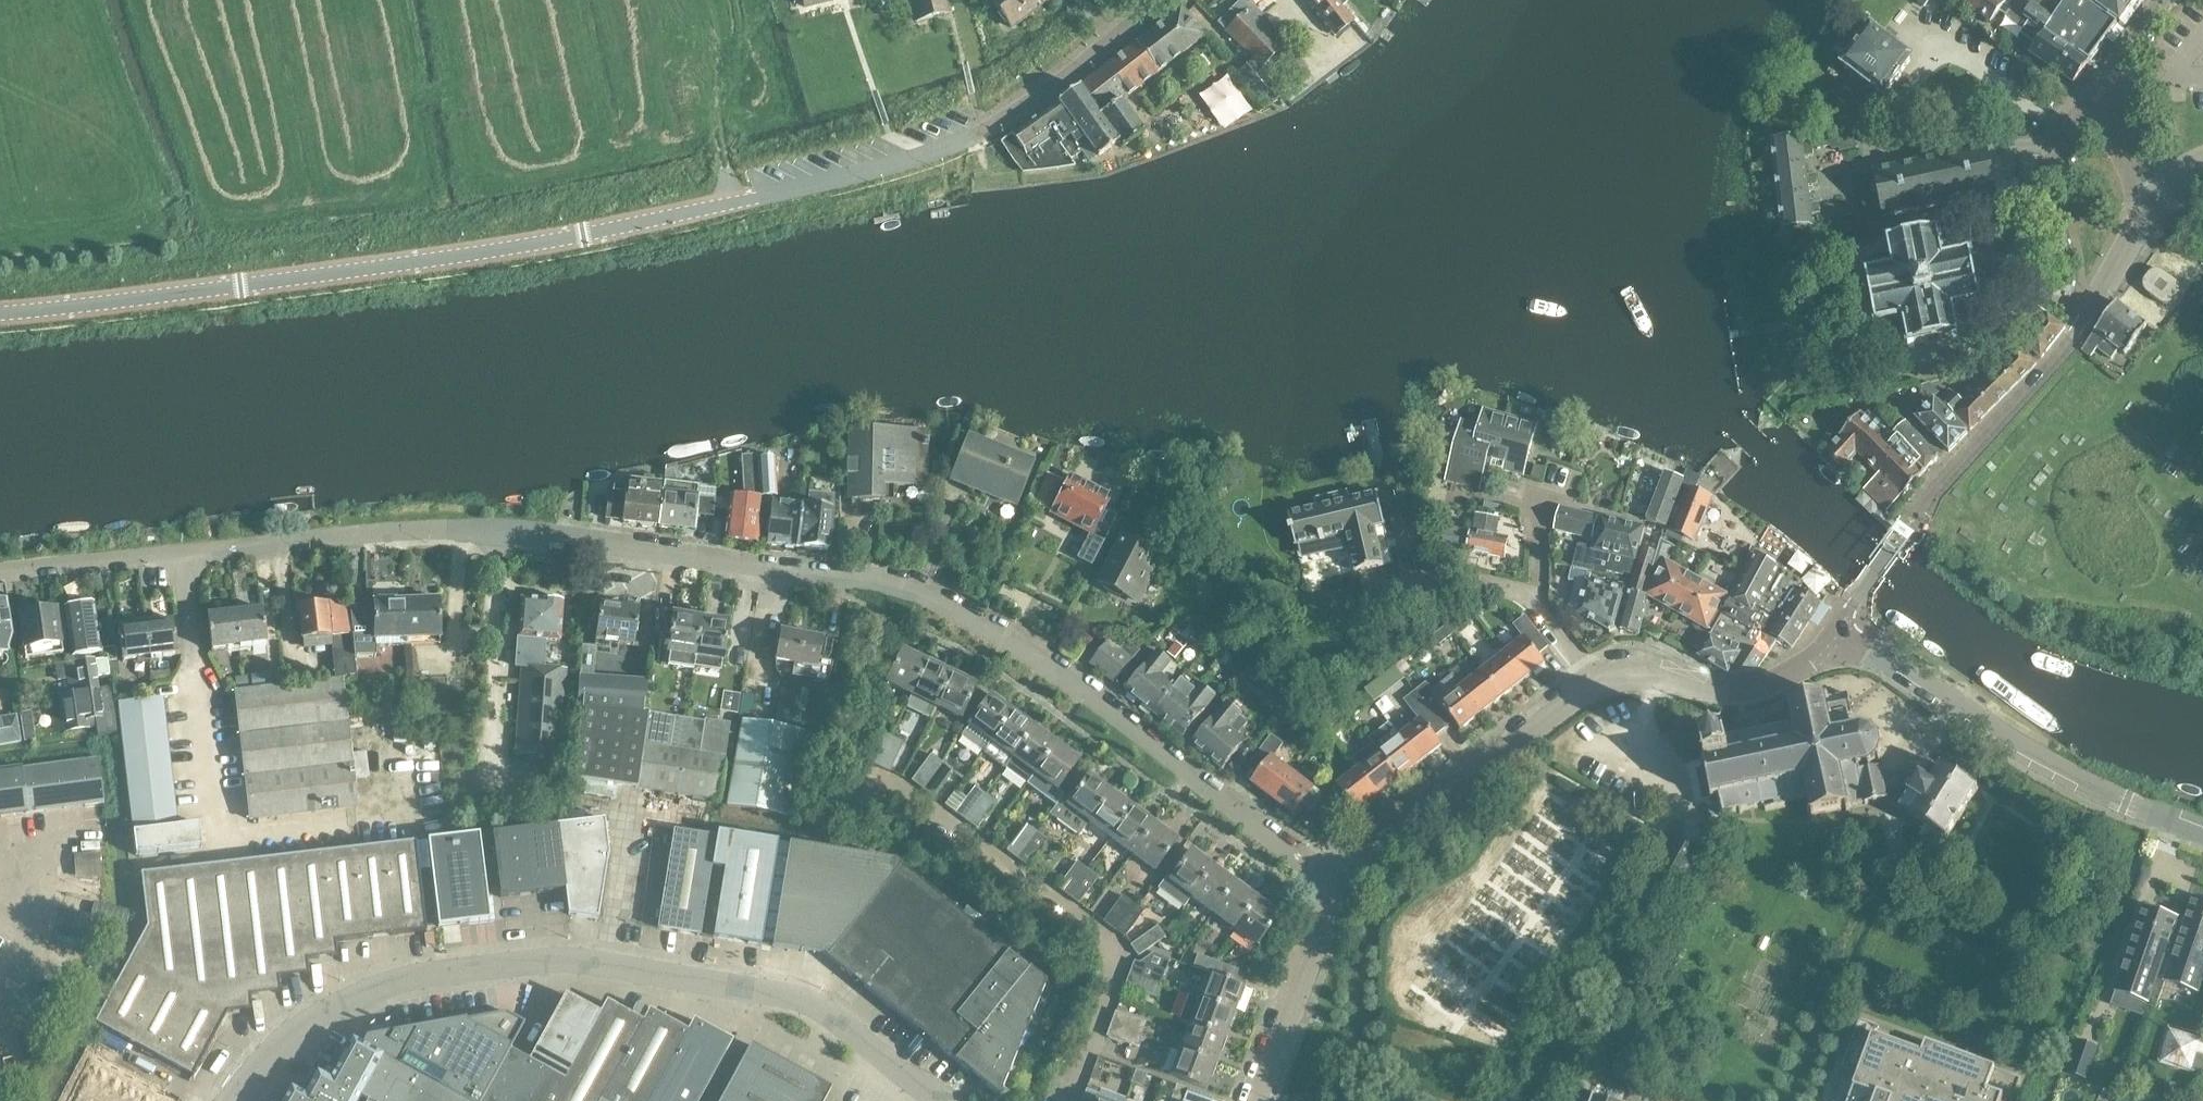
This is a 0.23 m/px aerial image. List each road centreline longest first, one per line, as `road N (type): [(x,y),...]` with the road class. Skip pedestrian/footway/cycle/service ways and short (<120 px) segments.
road 1 (residential): [(0,568),(512,532),(897,586),(990,623),(1335,881)]
road 2 (unclassified): [(1160,0),(1007,116),(878,172),(457,256),(0,313)]
road 3 (residential): [(936,1100),(808,1007),(629,967),(538,960),(413,978),(345,1002),(247,1073),(226,1100)]
road 4 (unclassified): [(1335,881),(1597,677),(1658,675),(1742,692),(1810,663),(1835,637)]
road 5 (unclassified): [(1835,637),(1935,490),(2062,354),(2092,310)]
road 6 (unclassified): [(2202,829),(2019,747),(1956,700),(1835,637)]
road 7 (residential): [(2105,85),(2062,127),(2045,168),(2073,227),(2092,310)]
road 8 (unclassified): [(1252,1100),(1335,881)]
road 9 (residential): [(2154,217),(2109,116),(2105,85)]

